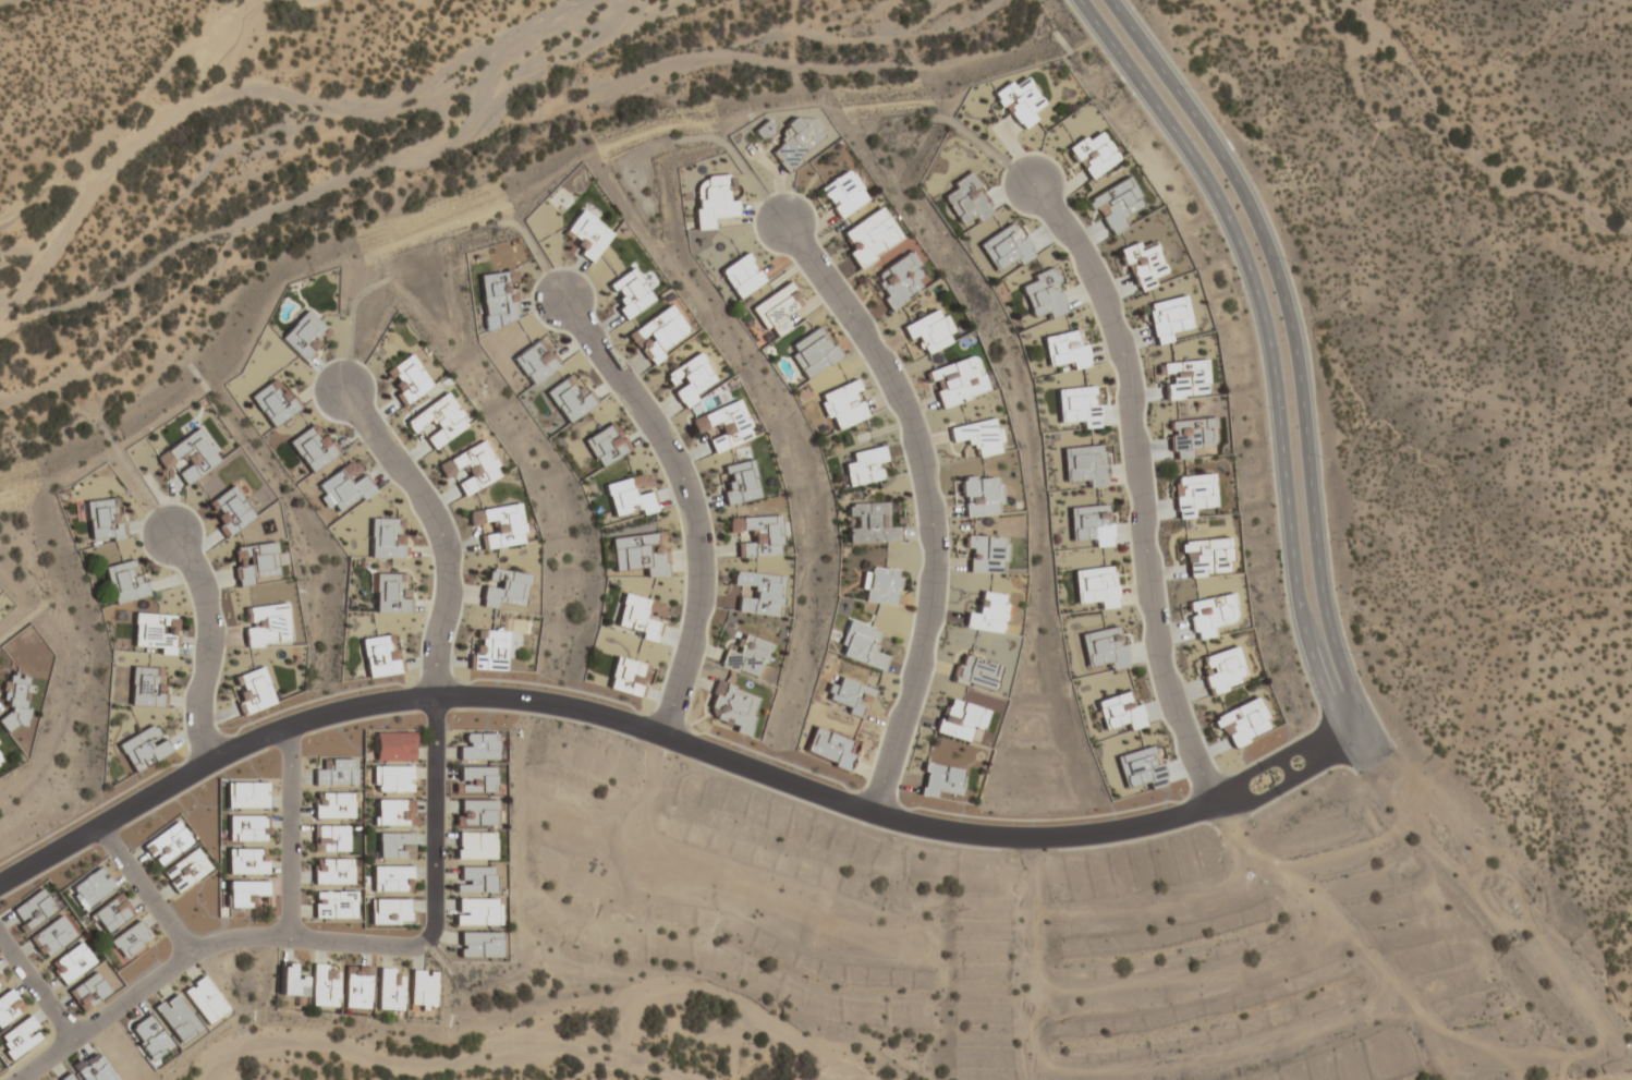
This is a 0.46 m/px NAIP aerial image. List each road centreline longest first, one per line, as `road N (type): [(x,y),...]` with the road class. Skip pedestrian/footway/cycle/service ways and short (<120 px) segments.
road 1 (tertiary): [(0,877),(212,761),(285,730),(428,692),(589,712),(935,830),(1040,838),(1109,832),(1215,802)]
road 2 (tertiary): [(1077,0),(1226,213),(1245,264),(1274,364),(1298,602),(1344,732)]
road 3 (tertiary): [(1367,720),(1326,599),(1301,355),(1272,252),(1218,148),(1112,0)]
road 4 (residential): [(428,692),(426,920),(418,941),(218,937),(16,1079)]
road 5 (residential): [(1034,190),(1084,259),(1124,360),(1168,685),(1215,802)]
road 6 (residential): [(785,227),(888,374),(913,425),(934,527),(928,632),(874,811)]
road 7 (residential): [(563,302),(653,423),(699,519),(699,619),(662,733)]
road 8 (residential): [(343,395),(431,513),(444,548),(449,583),(428,692)]
road 9 (residential): [(174,539),(209,615),(199,725),(212,761)]
road 10 (residential): [(281,936),(285,730)]
road 11 (residential): [(183,958),(92,826)]

